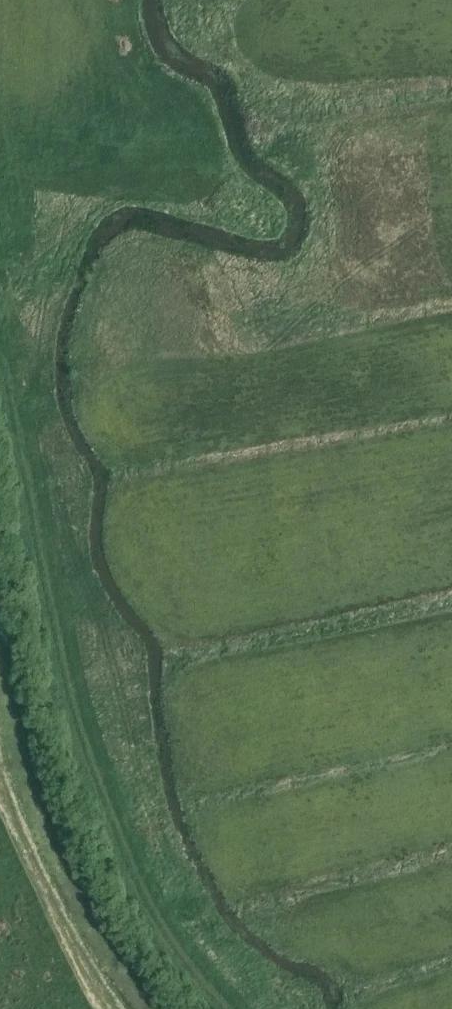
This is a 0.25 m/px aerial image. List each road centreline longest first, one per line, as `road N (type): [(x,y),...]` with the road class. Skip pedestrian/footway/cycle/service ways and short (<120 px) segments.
road 1 (track): [(0,790),(36,879),(105,1008)]

